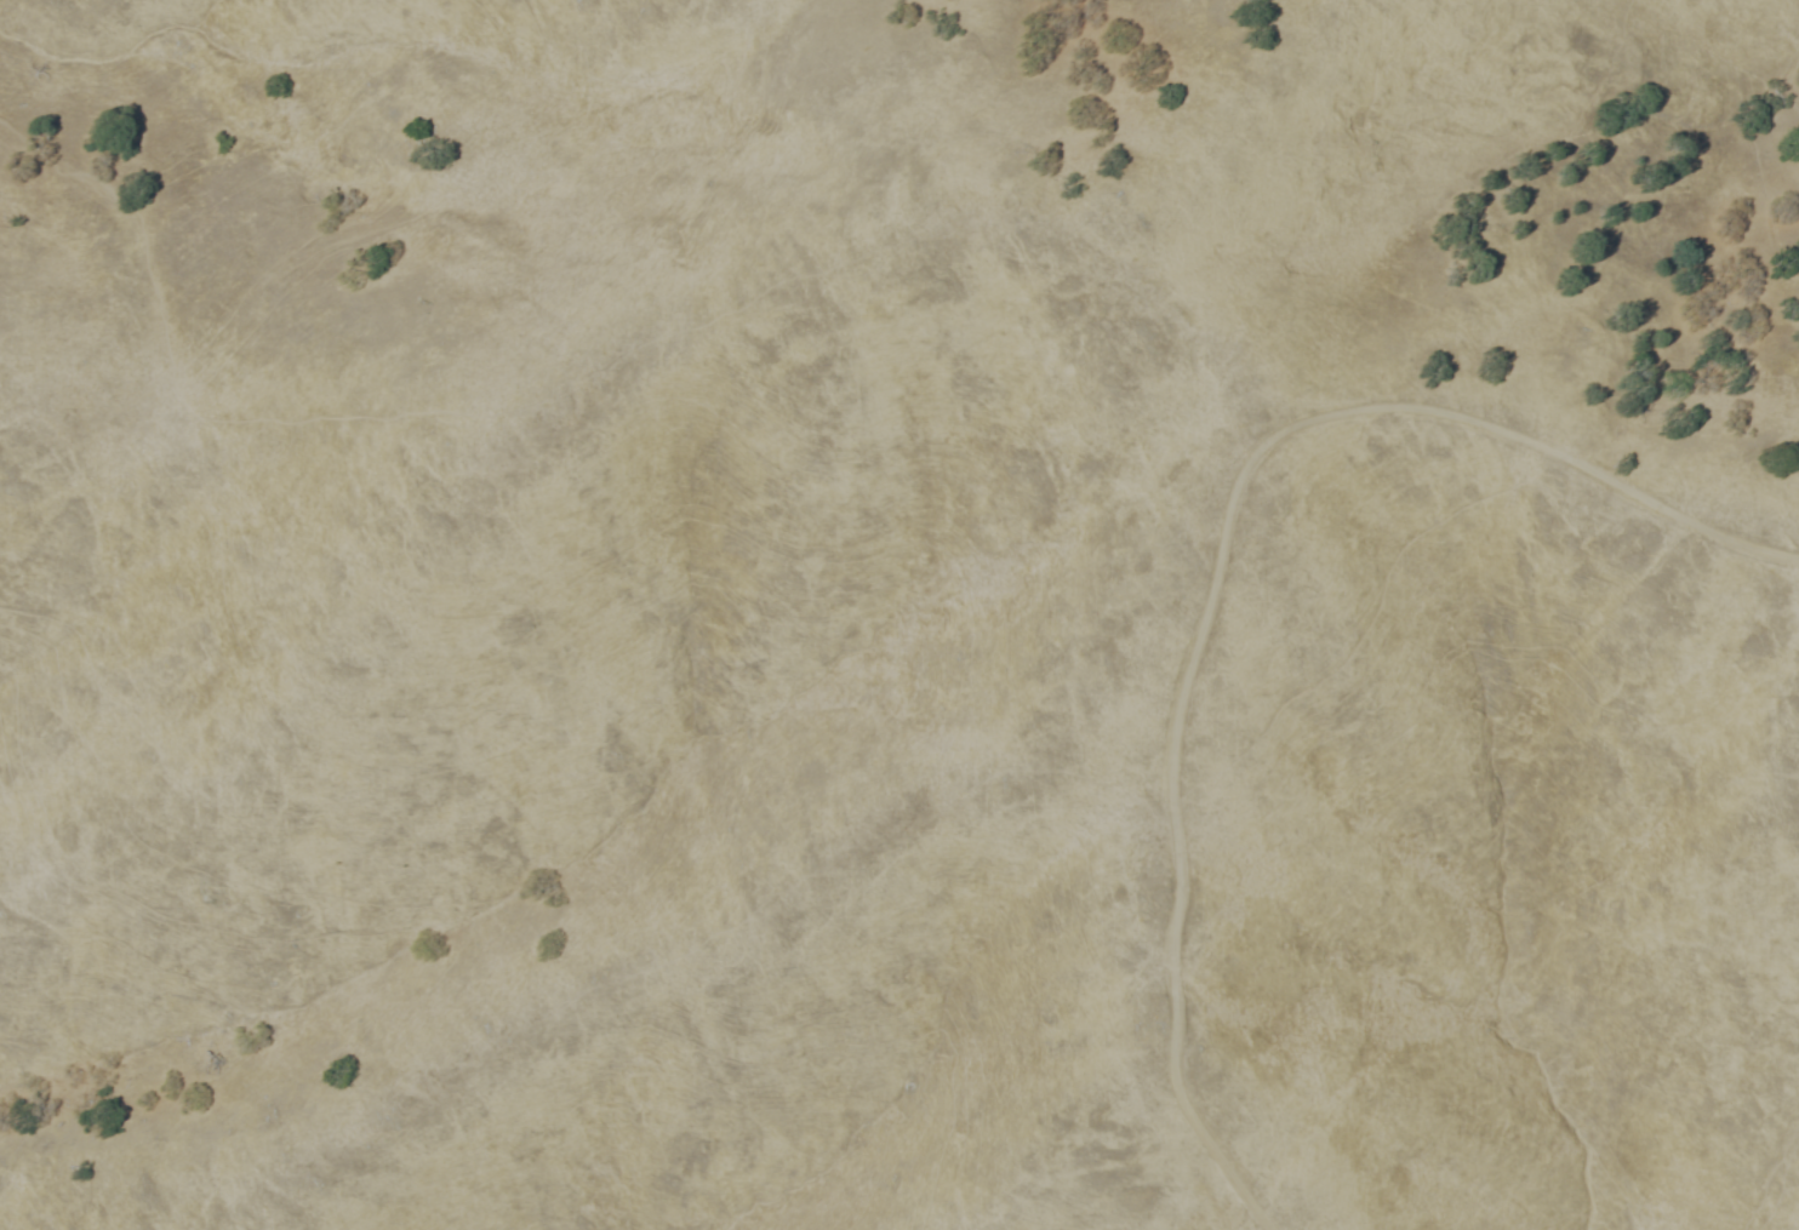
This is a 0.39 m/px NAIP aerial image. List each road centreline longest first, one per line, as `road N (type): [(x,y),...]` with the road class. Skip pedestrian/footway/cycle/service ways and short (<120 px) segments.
road 1 (track): [(1272,1229),(1176,1085),(1171,1037),(1177,891),(1169,765),(1180,692),(1216,583),(1232,498),(1257,448),(1300,422),(1384,402),(1447,413),(1555,453),(1667,514),(1798,558)]

